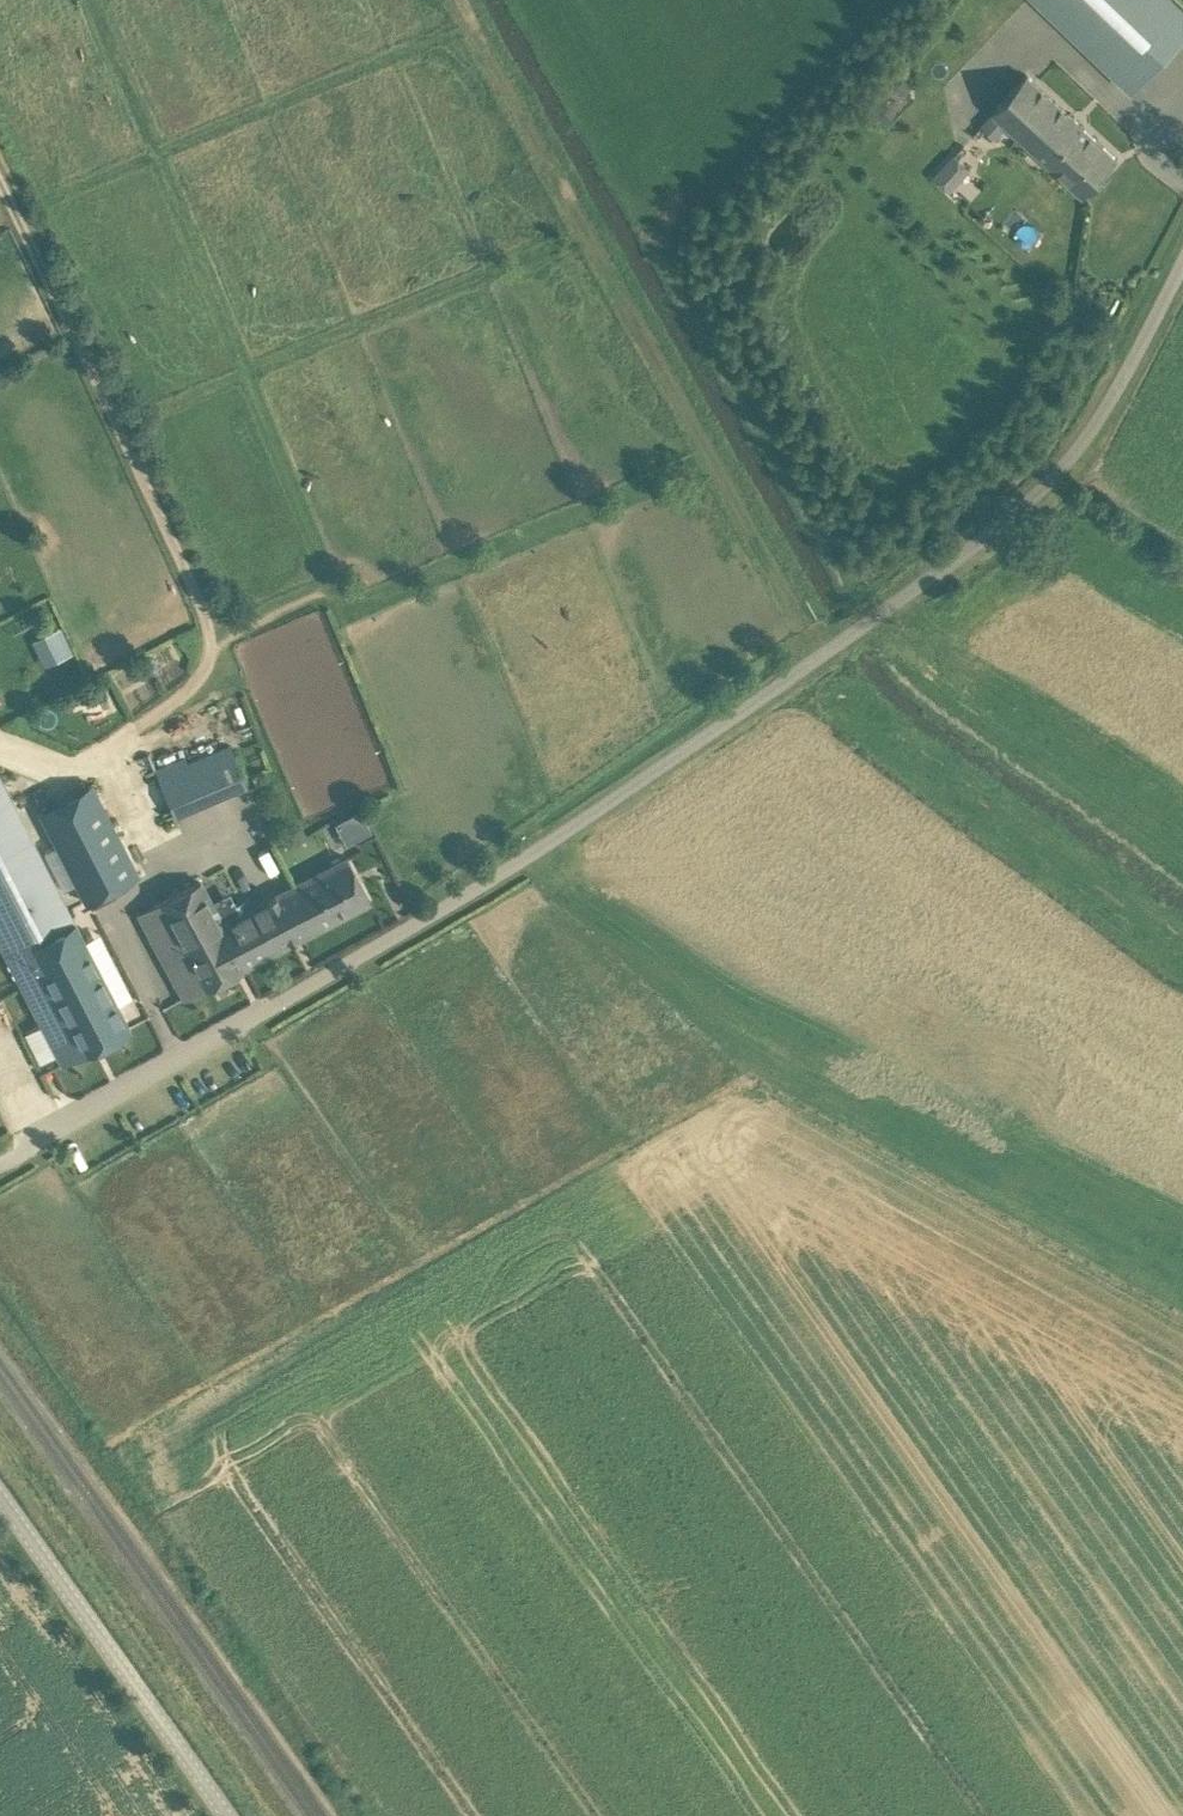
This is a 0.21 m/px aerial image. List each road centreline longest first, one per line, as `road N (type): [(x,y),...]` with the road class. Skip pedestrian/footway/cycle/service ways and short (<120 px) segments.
road 1 (unclassified): [(0,1164),(449,911),(1008,520),(1074,449),(1182,257)]
road 2 (track): [(0,175),(221,638),(198,683),(98,764)]
road 3 (unclassified): [(226,1815),(0,1496)]

